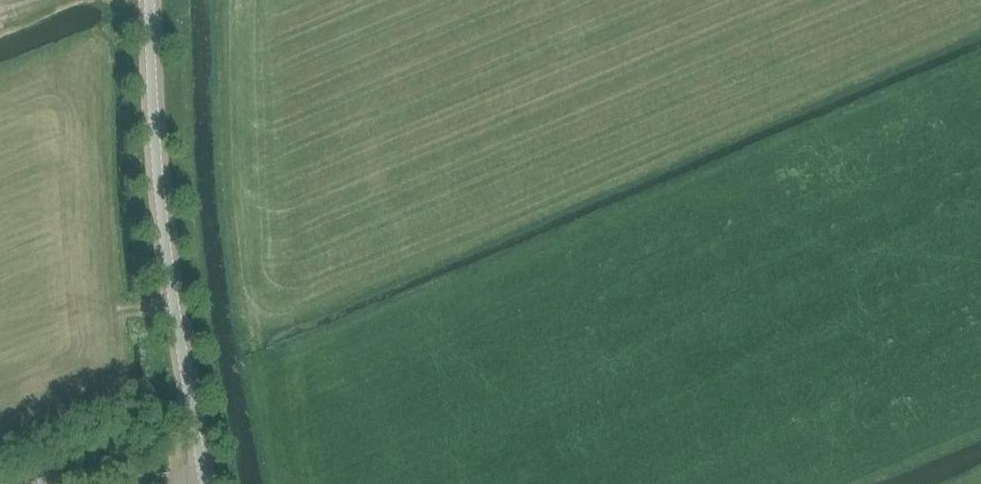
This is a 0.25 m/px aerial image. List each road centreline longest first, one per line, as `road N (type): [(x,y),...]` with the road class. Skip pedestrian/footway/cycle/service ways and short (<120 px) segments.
road 1 (tertiary): [(205,483),(172,315),(154,0)]

